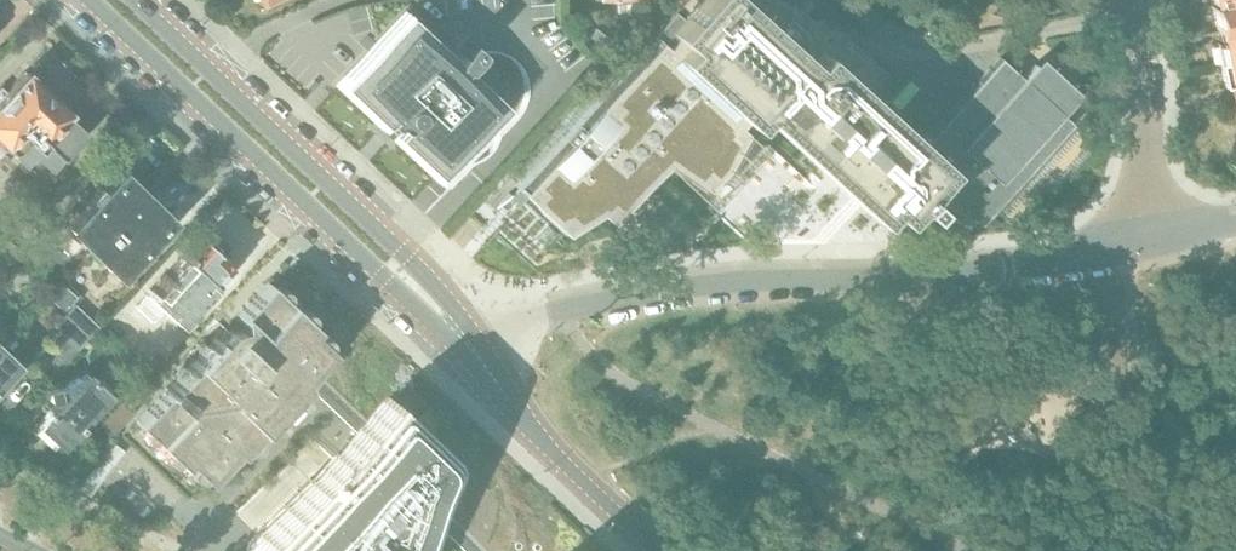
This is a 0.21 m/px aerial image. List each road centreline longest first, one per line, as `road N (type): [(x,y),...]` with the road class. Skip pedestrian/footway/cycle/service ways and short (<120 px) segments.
road 1 (residential): [(1133,248),(1011,268),(657,293),(518,326),(484,364)]
road 2 (residential): [(88,0),(484,364)]
road 3 (residential): [(484,364),(456,311),(425,275),(133,0)]
road 4 (residential): [(657,550),(582,480),(484,364)]
road 5 (residential): [(1133,248),(1147,138),(1133,0)]

